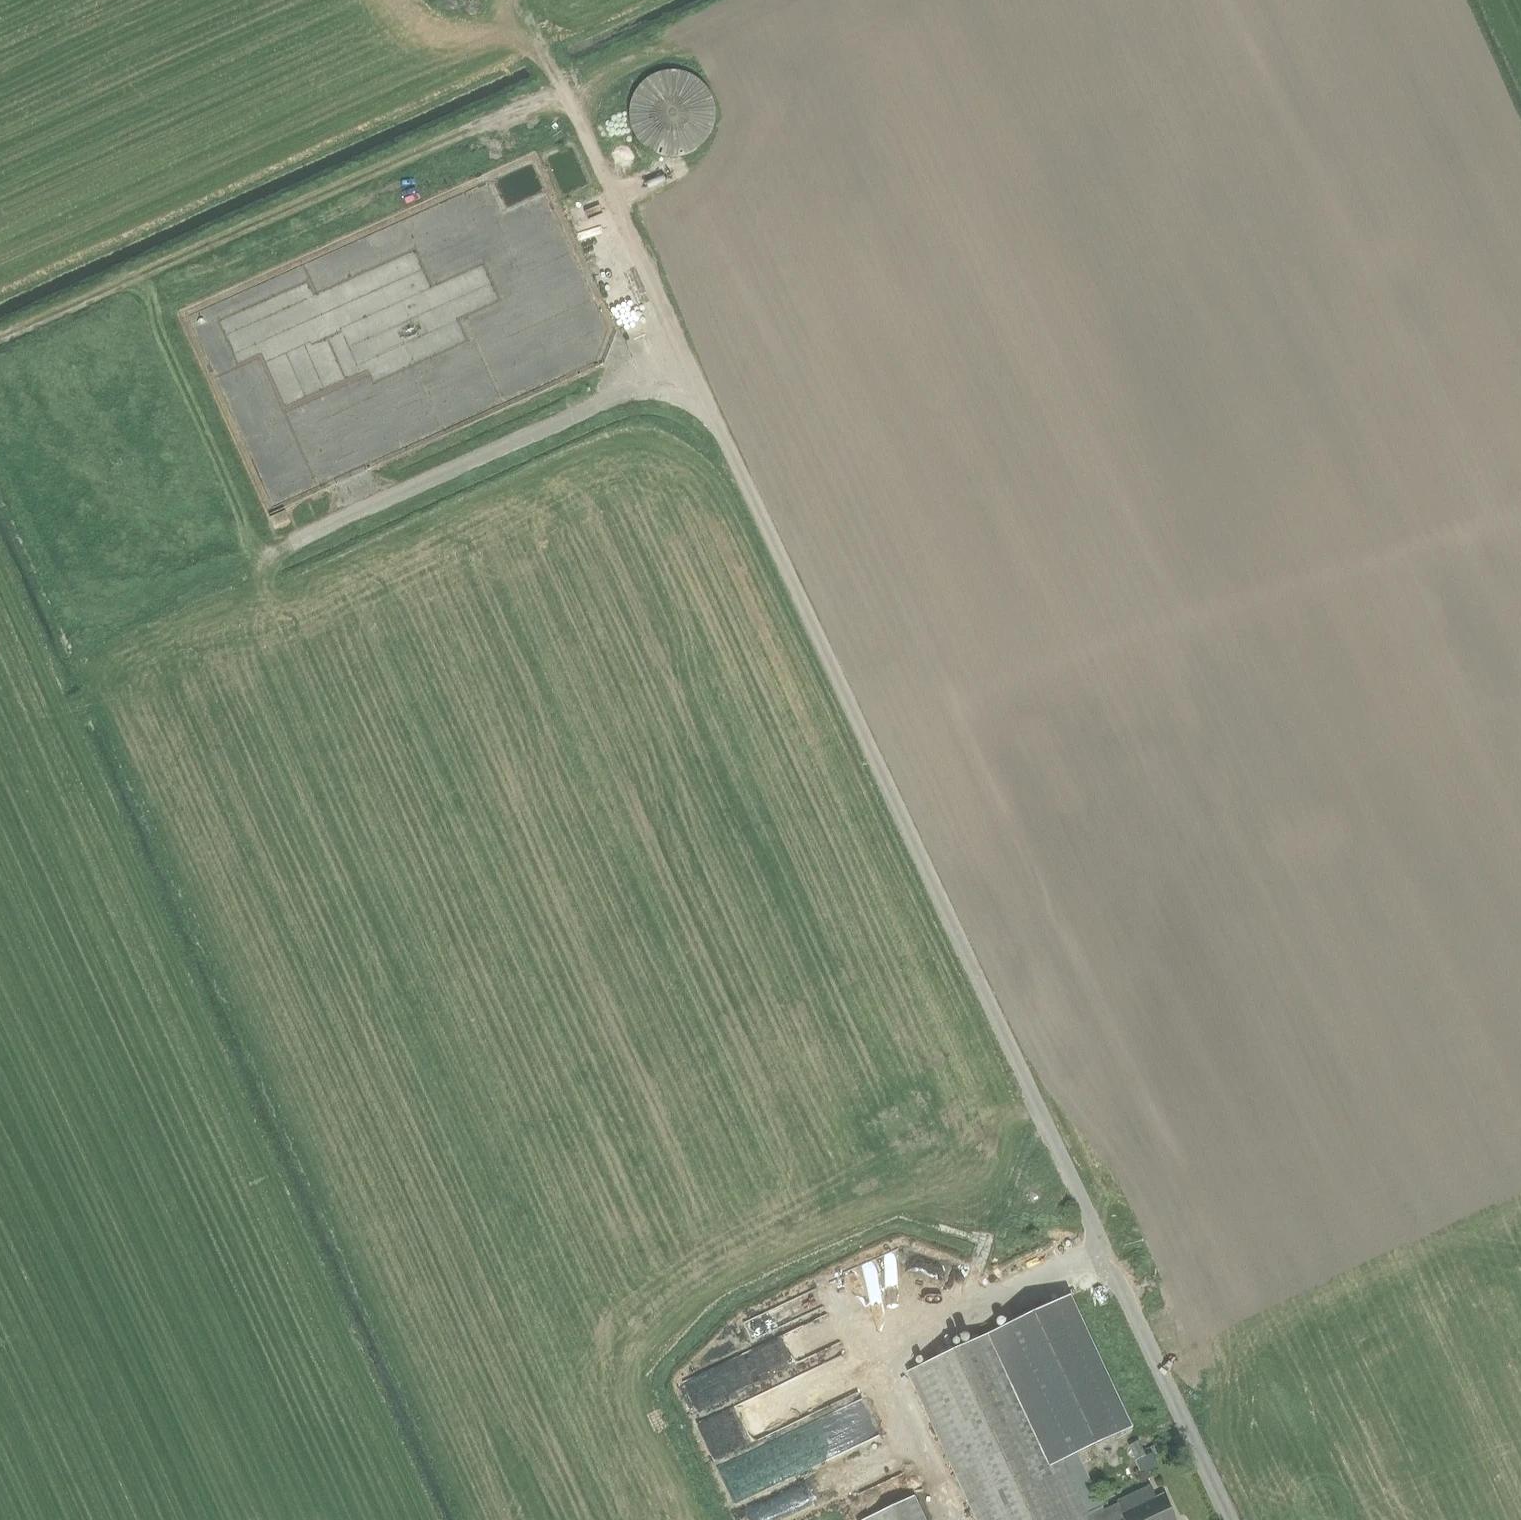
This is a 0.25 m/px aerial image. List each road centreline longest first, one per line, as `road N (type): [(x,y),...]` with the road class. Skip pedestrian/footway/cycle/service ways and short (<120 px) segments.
road 1 (unclassified): [(1230,1519),(691,366)]
road 2 (unclassified): [(290,546),(691,366)]
road 3 (unclassified): [(691,366),(615,200)]

